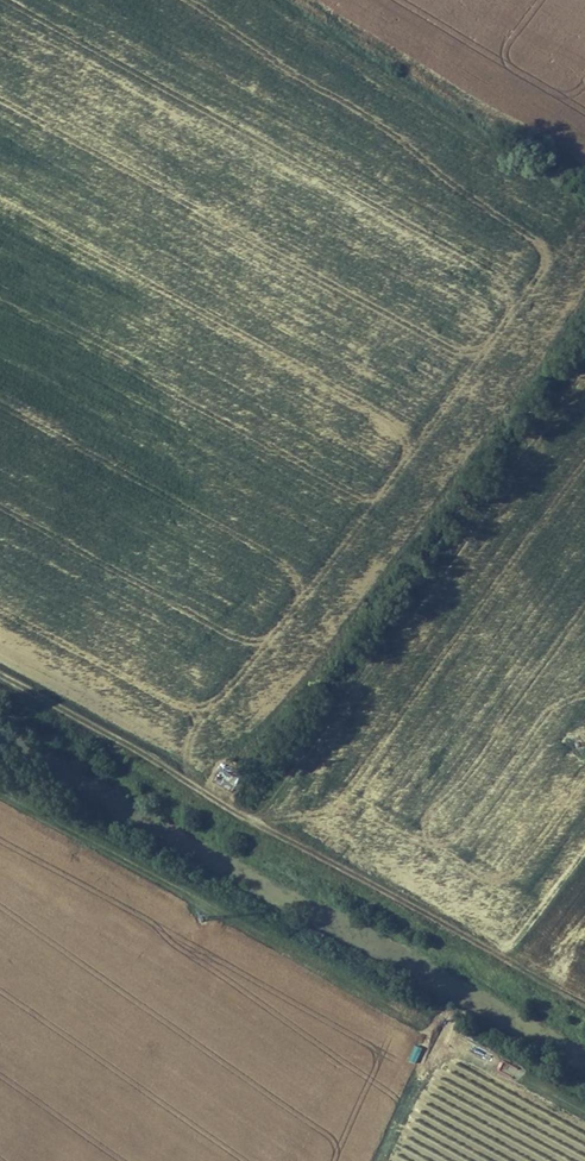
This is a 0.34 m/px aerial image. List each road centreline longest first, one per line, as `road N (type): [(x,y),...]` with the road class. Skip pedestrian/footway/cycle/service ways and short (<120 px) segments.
road 1 (track): [(0,679),(584,1005)]

